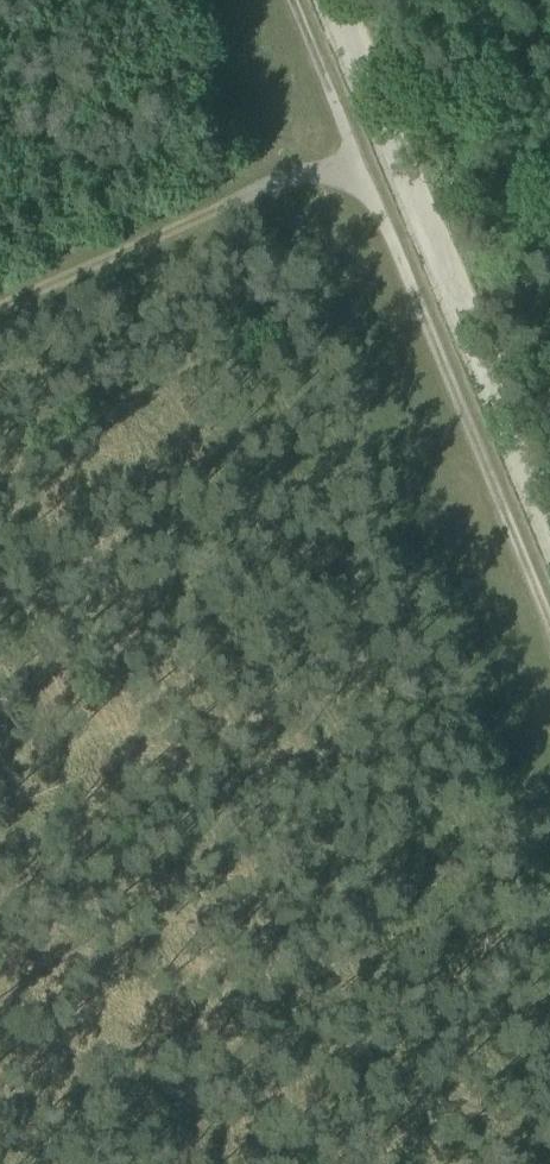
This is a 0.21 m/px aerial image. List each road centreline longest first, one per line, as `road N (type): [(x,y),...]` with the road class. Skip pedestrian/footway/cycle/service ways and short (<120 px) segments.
road 1 (track): [(298,0),(549,608)]
road 2 (track): [(395,143),(549,519)]
road 3 (track): [(0,328),(373,177)]
road 4 (track): [(395,143),(549,83)]
road 5 (track): [(335,0),(395,143)]

